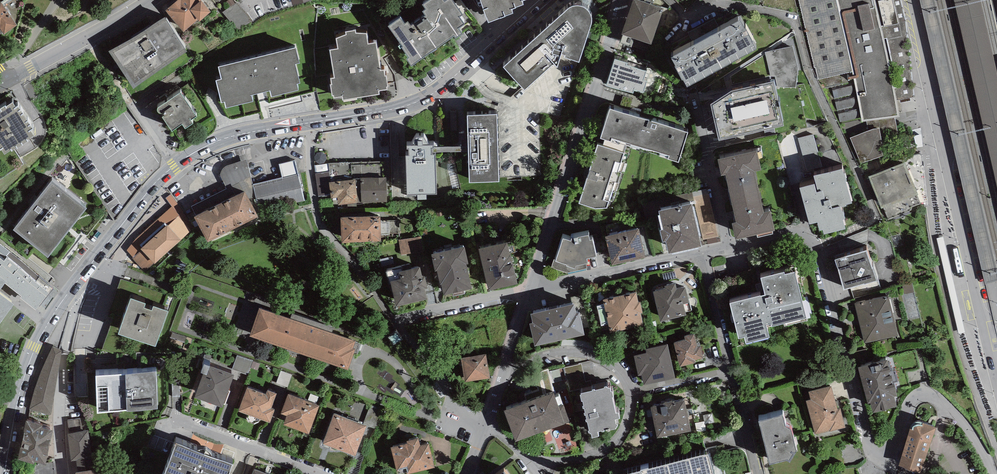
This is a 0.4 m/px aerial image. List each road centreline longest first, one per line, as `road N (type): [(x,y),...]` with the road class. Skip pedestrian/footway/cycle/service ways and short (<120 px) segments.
road 1 (residential): [(804,232),(813,236),(862,423),(878,449),(896,449),(913,399),(936,393),(993,473)]
road 2 (residential): [(996,372),(911,0)]
road 3 (residential): [(668,0),(693,20),(716,5),(795,22),(806,65),(878,221)]
road 4 (residential): [(532,291),(623,0)]
road 5 (secondary): [(304,127),(211,148),(175,171),(75,287)]
road 6 (secondary): [(540,0),(420,105),(304,127)]
road 7 (residential): [(304,127),(326,238),(382,323)]
road 8 (secondary): [(75,287),(36,351),(4,473)]
road 9 (residential): [(75,287),(63,410),(66,473)]
road 10 (residential): [(532,291),(701,254)]
road 11 (tertiary): [(1,86),(150,0)]
road 12 (residential): [(170,417),(319,473)]
road 13 (residential): [(382,323),(532,291)]
road 14 (residential): [(510,360),(581,348),(606,354),(625,371),(633,397)]
road 15 (residential): [(382,323),(483,427)]
road 16 (residential): [(729,247),(703,106)]
road 17 (residential): [(633,397),(627,427),(597,457),(564,464),(528,459)]
road 18 (residential): [(701,254),(732,374)]

